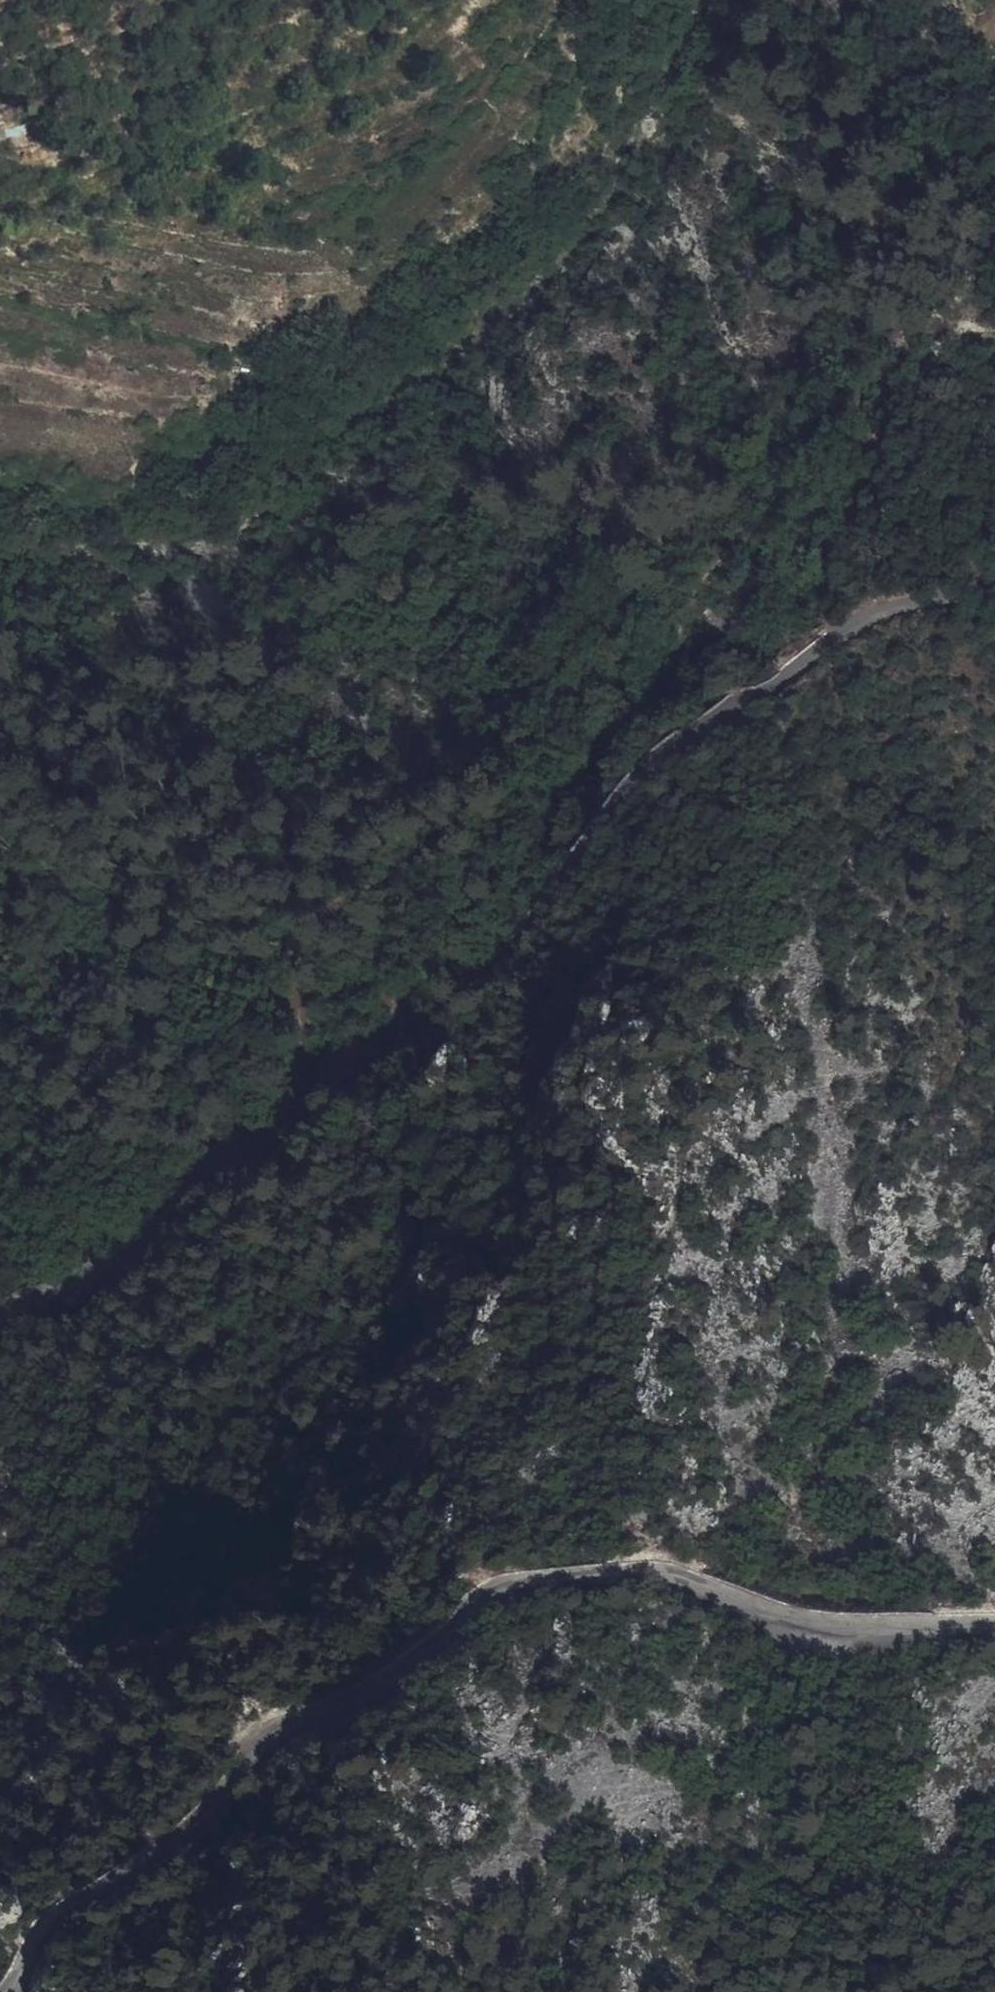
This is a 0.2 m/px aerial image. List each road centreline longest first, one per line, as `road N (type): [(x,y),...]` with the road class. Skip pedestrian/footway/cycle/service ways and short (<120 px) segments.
road 1 (track): [(0,1310),(117,1257),(514,946),(634,780),(890,605),(994,582)]
road 2 (unclassified): [(8,1991),(56,1919),(170,1850),(270,1728),(372,1688),(515,1587),(601,1576),(675,1579),(797,1624),(994,1627)]

